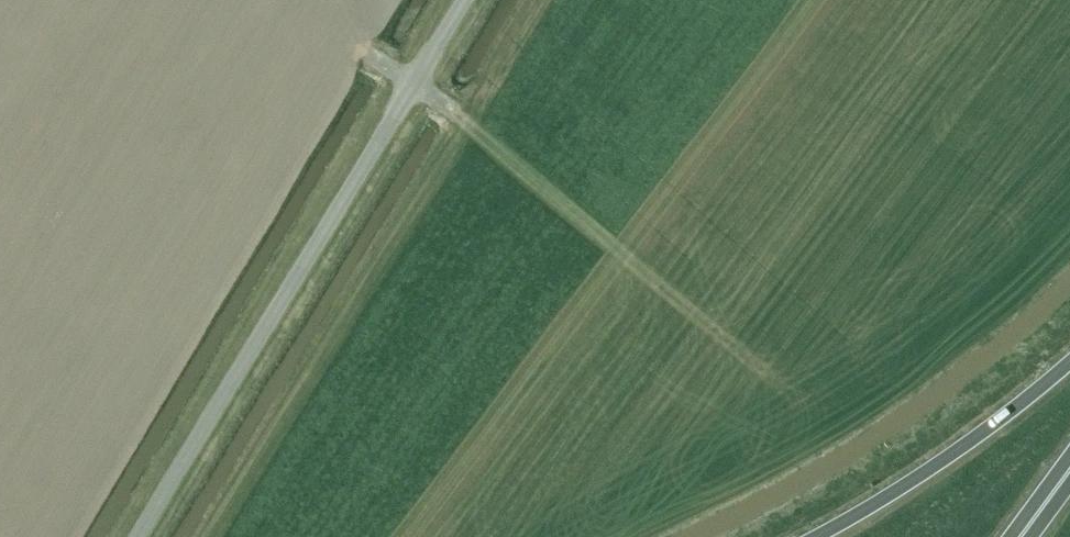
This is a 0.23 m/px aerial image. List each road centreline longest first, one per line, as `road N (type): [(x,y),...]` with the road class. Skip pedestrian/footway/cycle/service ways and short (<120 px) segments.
road 1 (unclassified): [(139,536),(464,0)]
road 2 (trunk): [(1069,364),(916,480),(816,536)]

